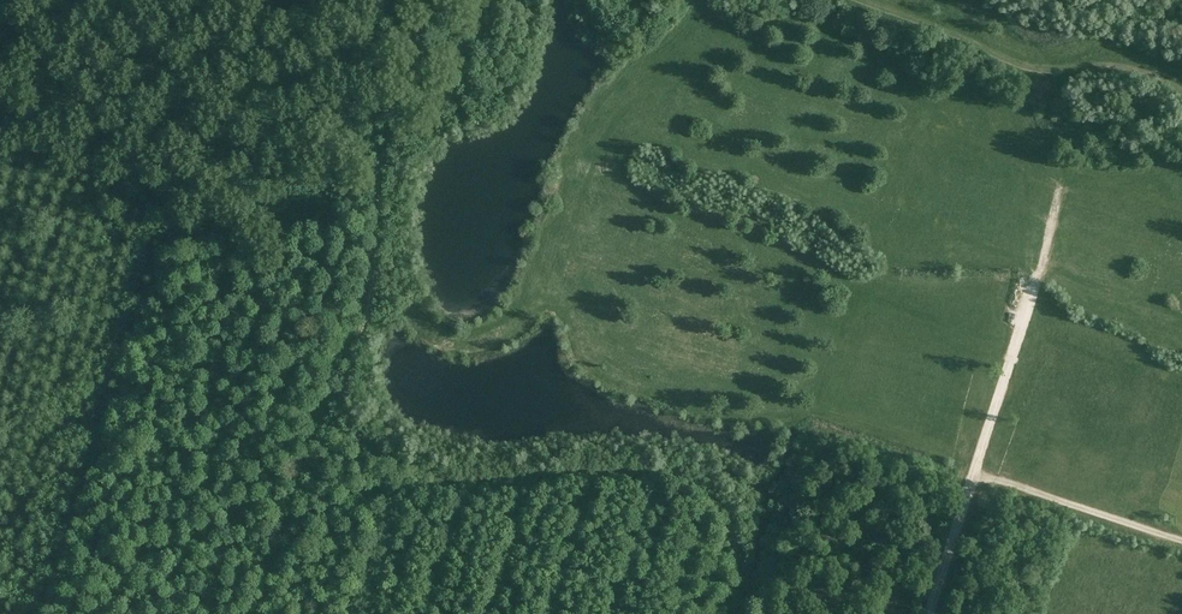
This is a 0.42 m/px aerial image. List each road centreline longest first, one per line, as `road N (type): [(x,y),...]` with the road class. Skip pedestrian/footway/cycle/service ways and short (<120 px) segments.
road 1 (track): [(865,0),(1011,60),(1109,70),(1181,93)]

